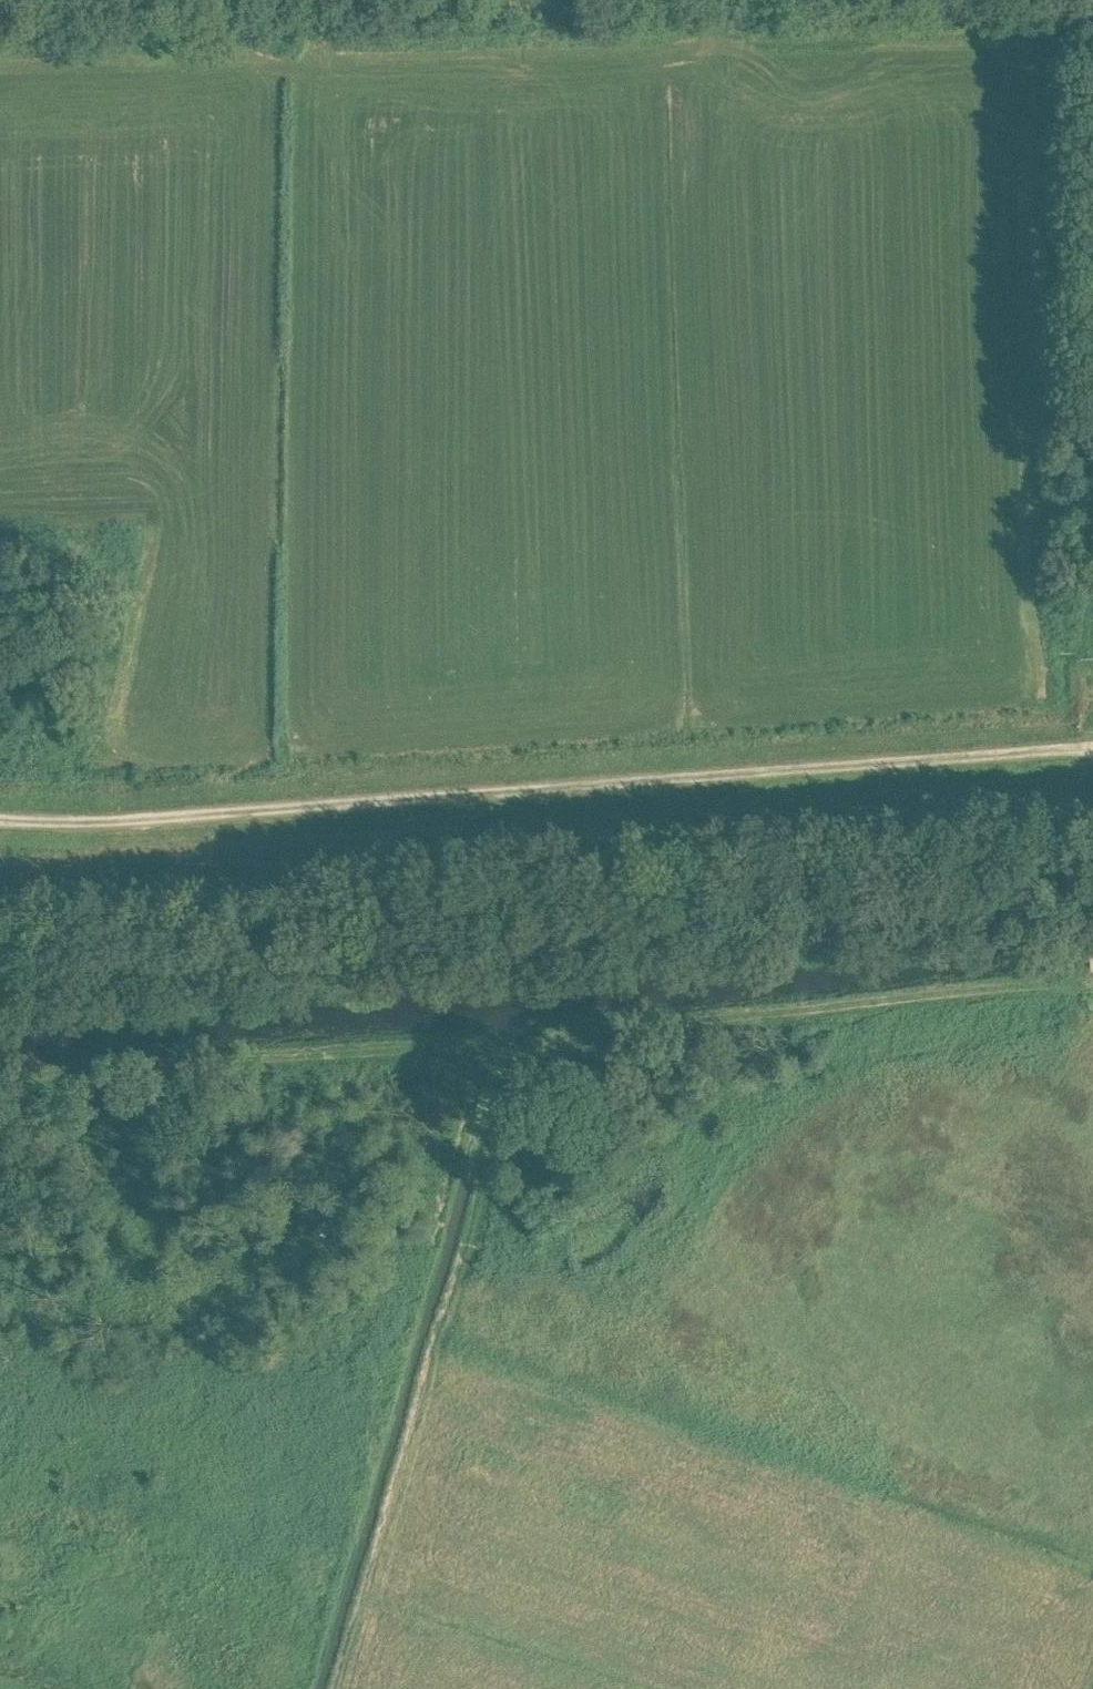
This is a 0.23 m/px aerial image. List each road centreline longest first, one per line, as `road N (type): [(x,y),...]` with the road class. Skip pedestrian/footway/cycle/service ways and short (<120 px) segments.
road 1 (track): [(0,951),(1092,863)]
road 2 (track): [(0,8),(398,0)]
road 3 (track): [(1092,505),(1090,863)]

